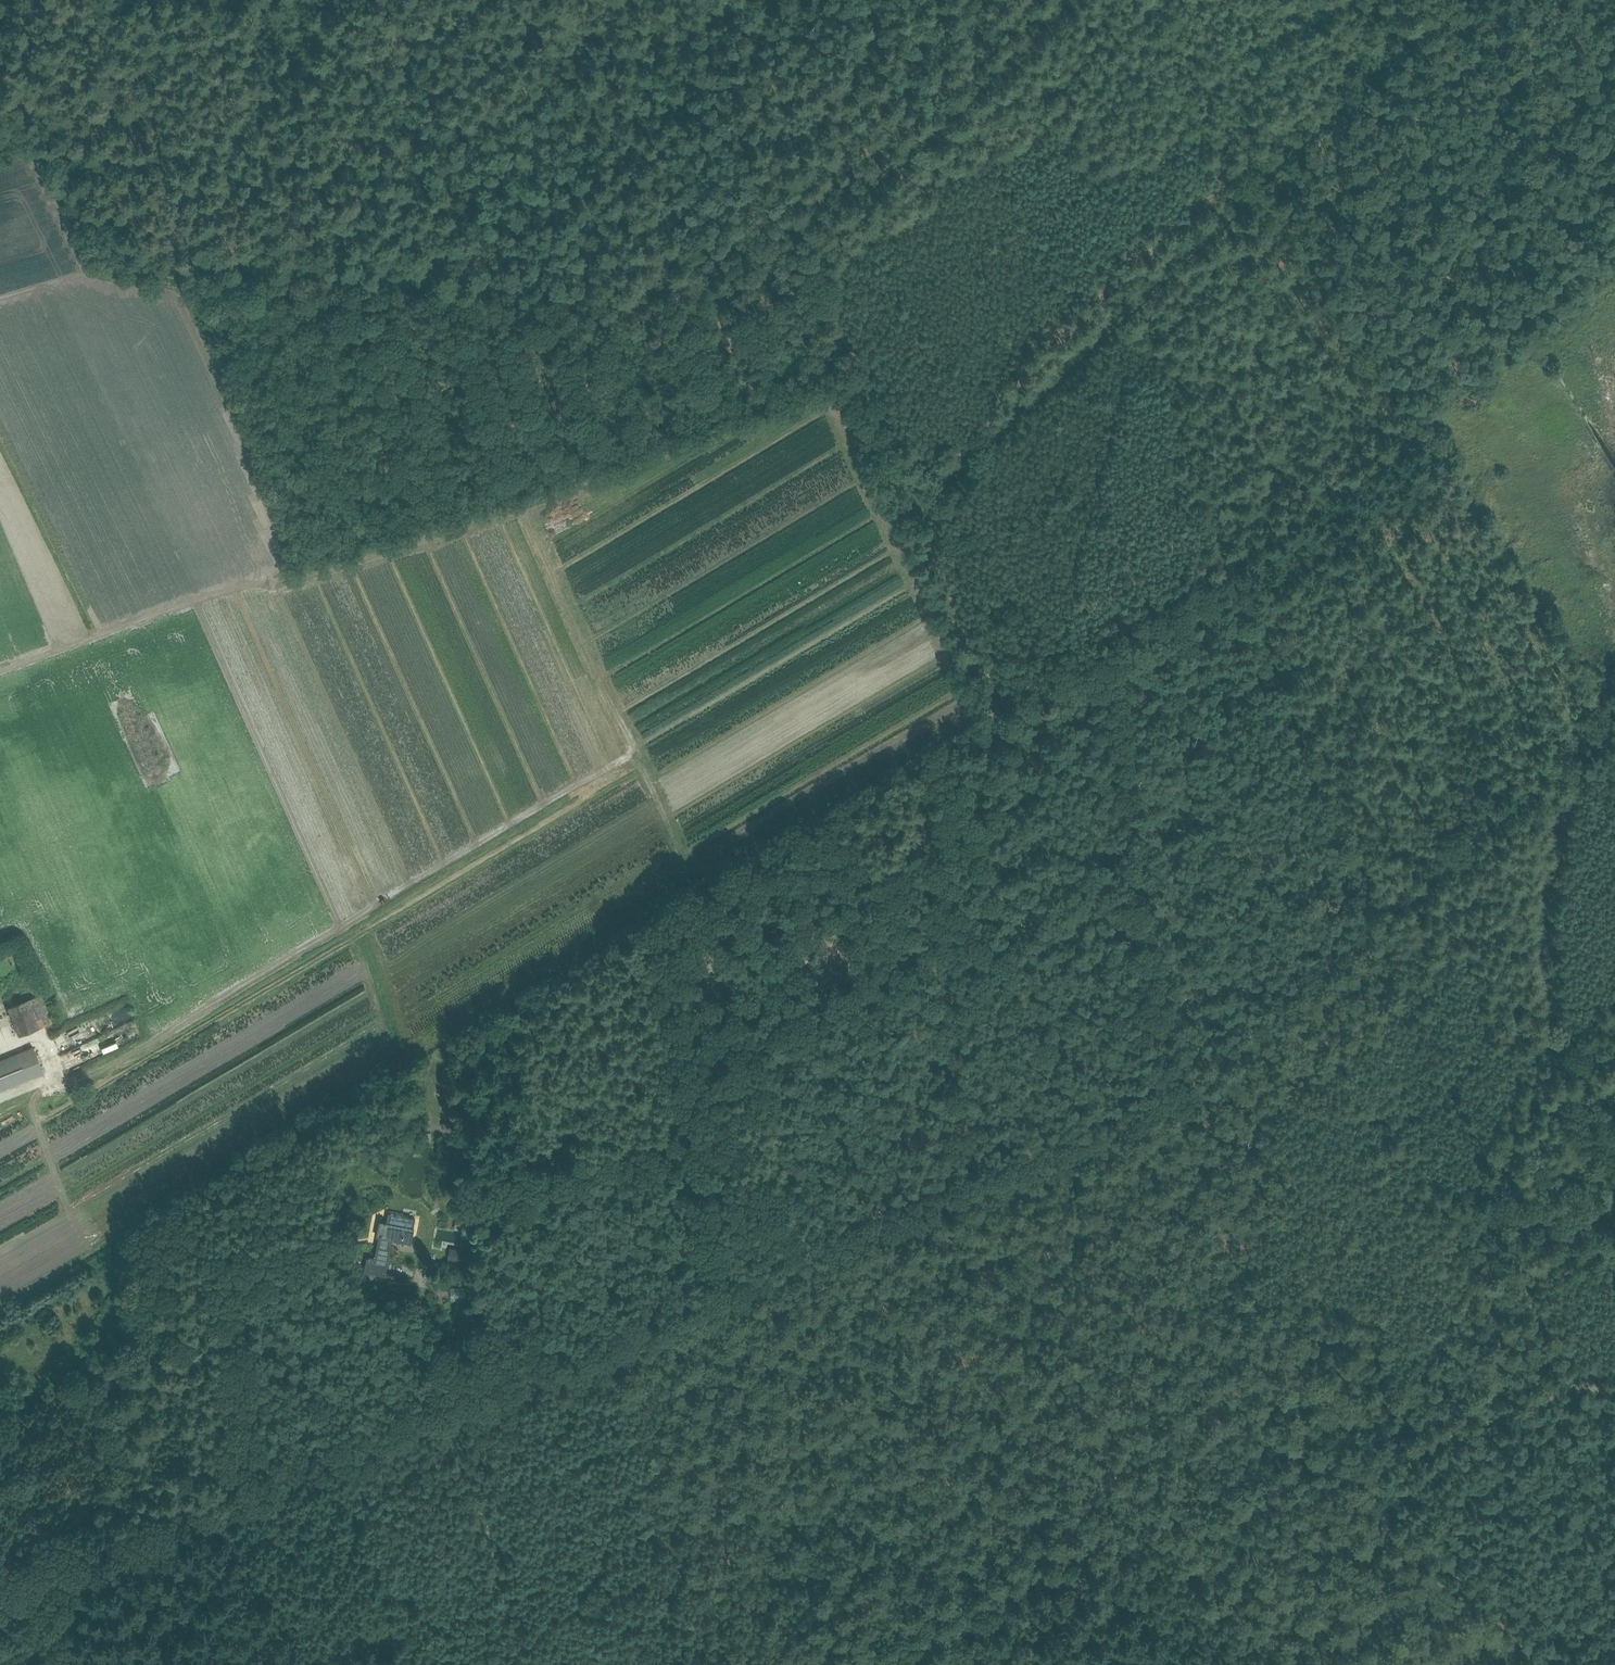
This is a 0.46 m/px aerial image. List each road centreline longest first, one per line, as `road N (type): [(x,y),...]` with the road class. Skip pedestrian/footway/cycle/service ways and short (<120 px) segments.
road 1 (track): [(10,1596),(961,1185),(1161,1114),(1212,1201),(1298,1469),(1295,1492)]
road 2 (track): [(1161,1114),(1614,712)]
road 3 (track): [(282,574),(0,671)]
road 4 (track): [(455,1401),(538,1664)]

